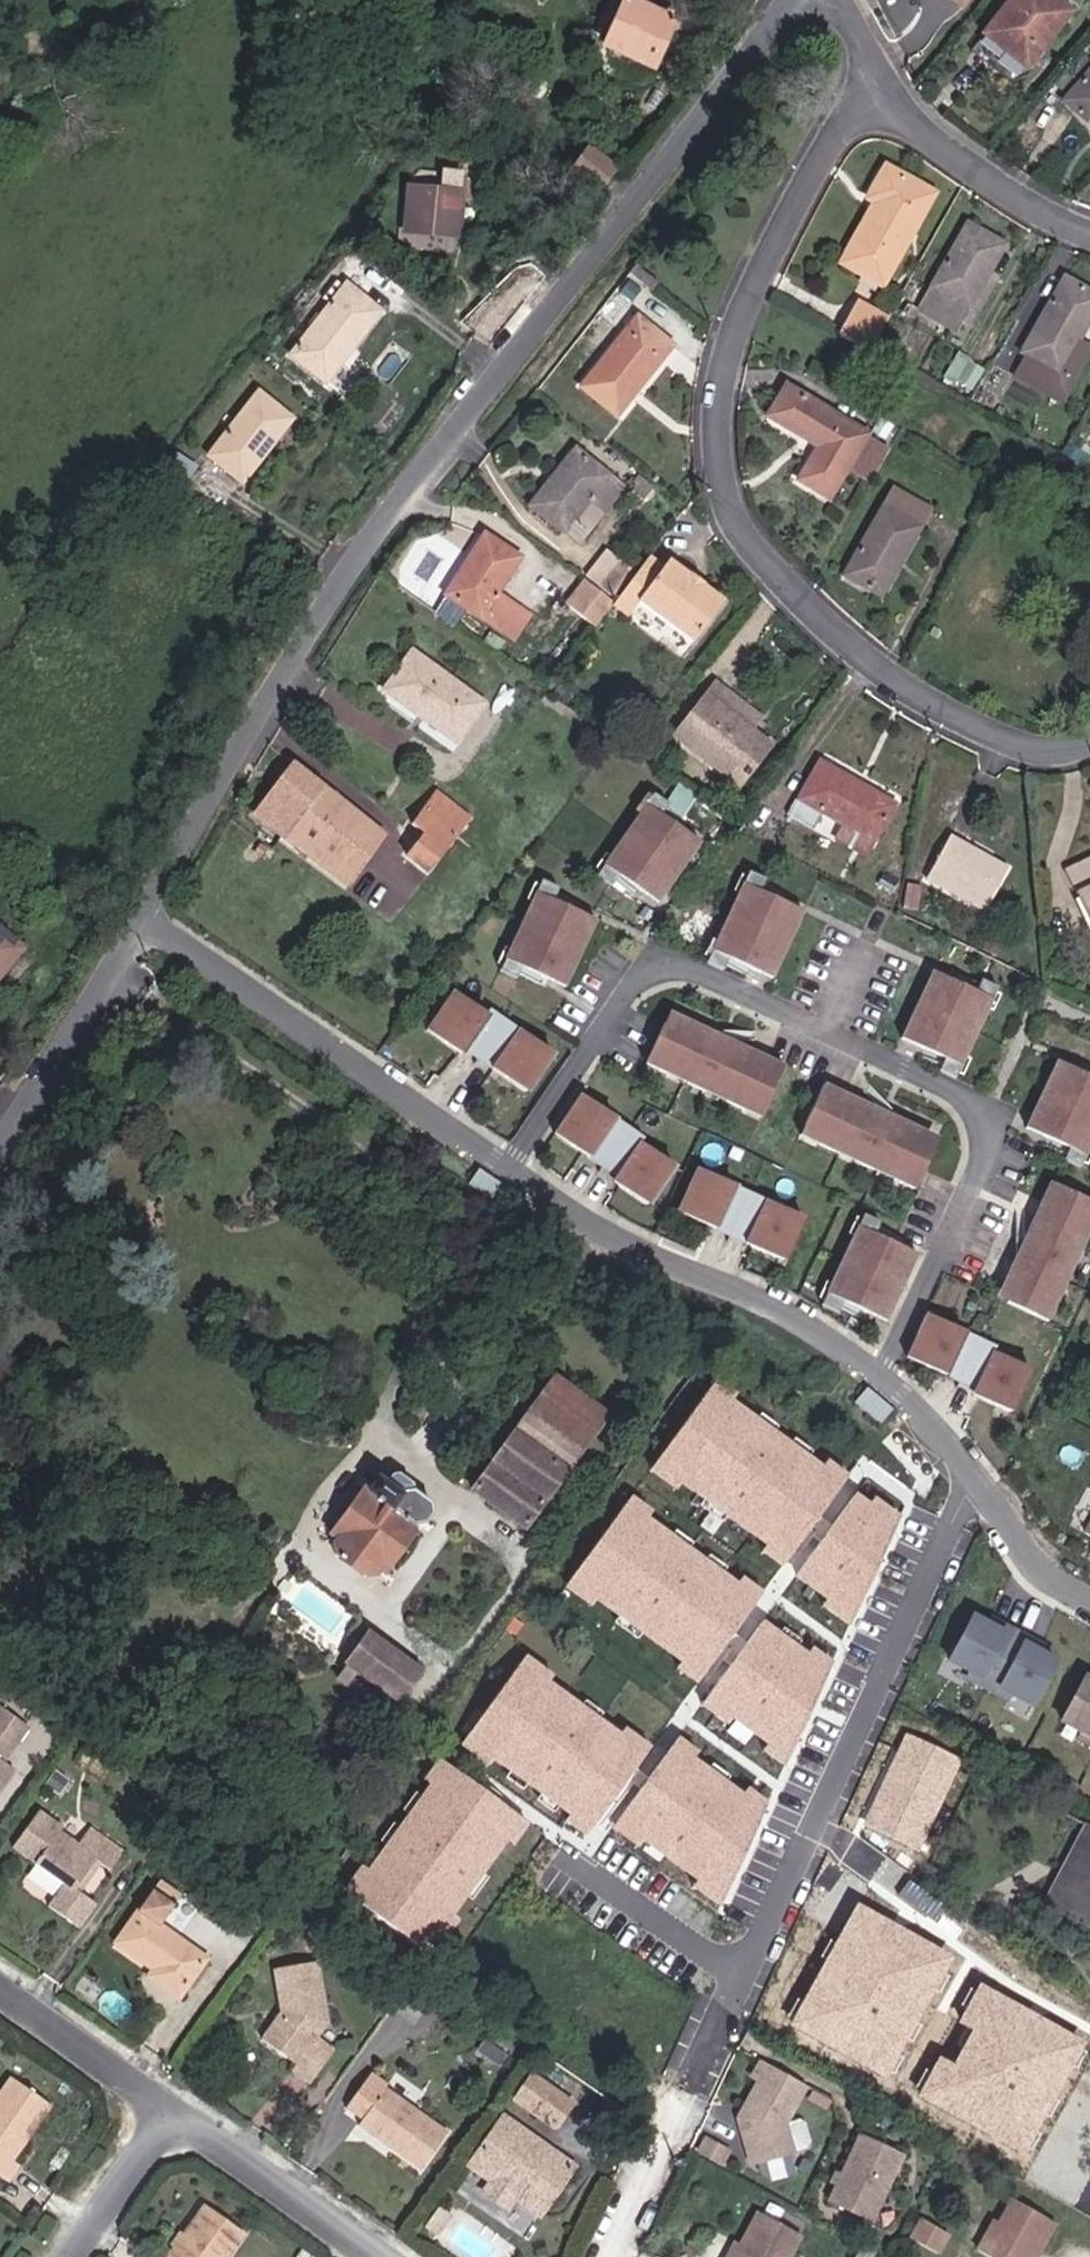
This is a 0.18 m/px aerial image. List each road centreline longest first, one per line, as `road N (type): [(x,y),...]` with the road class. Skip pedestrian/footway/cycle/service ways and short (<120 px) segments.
road 1 (residential): [(141,929),(347,587),(795,0)]
road 2 (residential): [(500,1168),(633,973),(668,965),(968,1105),(984,1146),(878,1374)]
road 3 (residential): [(1089,740),(1060,762),(873,680),(723,490),(742,314)]
road 4 (residential): [(141,929),(500,1168)]
road 5 (residential): [(500,1168),(878,1374)]
road 6 (residential): [(878,1374),(943,1442),(1052,1583),(1089,1603)]
road 7 (residential): [(742,314),(882,78)]
road 8 (residential): [(0,1161),(141,929)]
road 9 (residential): [(882,78),(977,173),(1089,225)]
road 10 (residential): [(379,2256),(170,2123)]
road 11 (residential): [(170,2123),(0,1999)]
road 12 (residential): [(71,2256),(170,2123)]
road 13 (residential): [(680,2135),(614,2256)]

